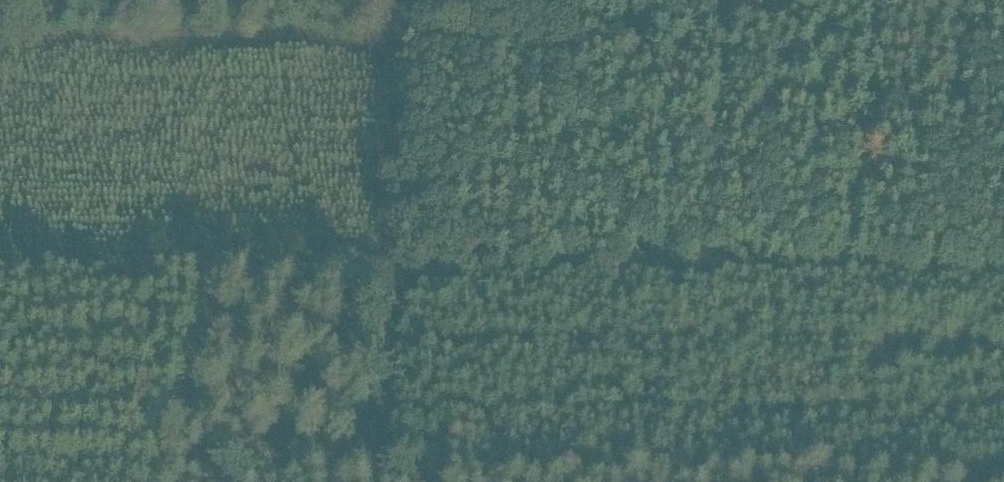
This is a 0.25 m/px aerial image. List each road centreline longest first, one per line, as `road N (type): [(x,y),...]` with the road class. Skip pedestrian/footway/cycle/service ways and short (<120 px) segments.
road 1 (track): [(0,272),(1003,281)]
road 2 (track): [(369,481),(396,0)]
road 3 (track): [(0,33),(395,39)]

